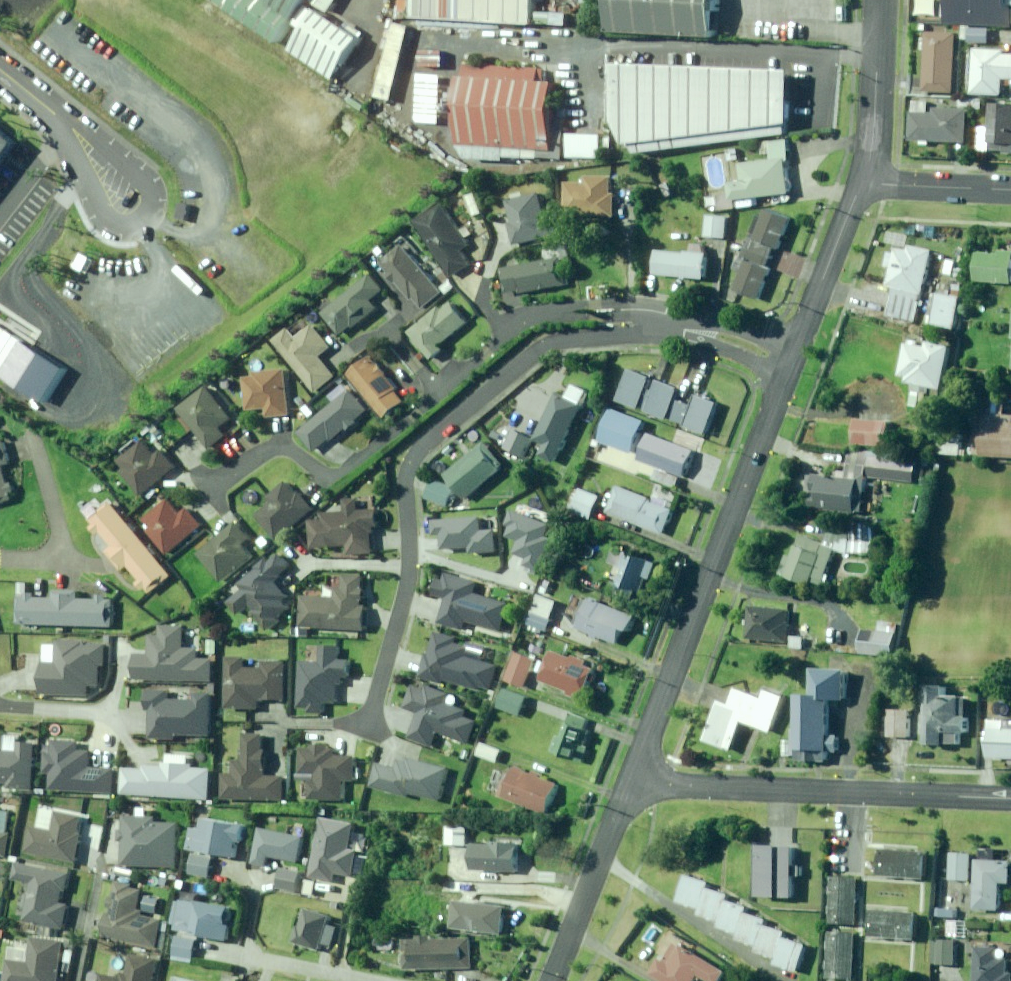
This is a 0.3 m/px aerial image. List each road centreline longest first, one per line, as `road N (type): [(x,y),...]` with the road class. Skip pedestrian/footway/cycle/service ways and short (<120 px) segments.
road 1 (residential): [(368,727),(407,590),(405,485),(422,447),(540,349),(568,339),(670,334)]
road 2 (residential): [(212,486),(279,441),(292,443),(324,480),(334,480),(537,317),(638,309),(659,313),(670,334)]
road 3 (residential): [(630,783),(794,359)]
road 4 (residential): [(630,783),(1010,798)]
road 5 (residential): [(553,980),(630,783)]
road 6 (residential): [(794,359),(864,184)]
road 7 (residential): [(35,433),(61,545),(55,561),(0,560)]
road 8 (residential): [(864,184),(881,0)]
road 9 (unclassified): [(131,200),(53,116),(0,75)]
road 10 (residential): [(1010,190),(864,184)]
road 11 (residential): [(670,334),(715,336),(794,359)]

